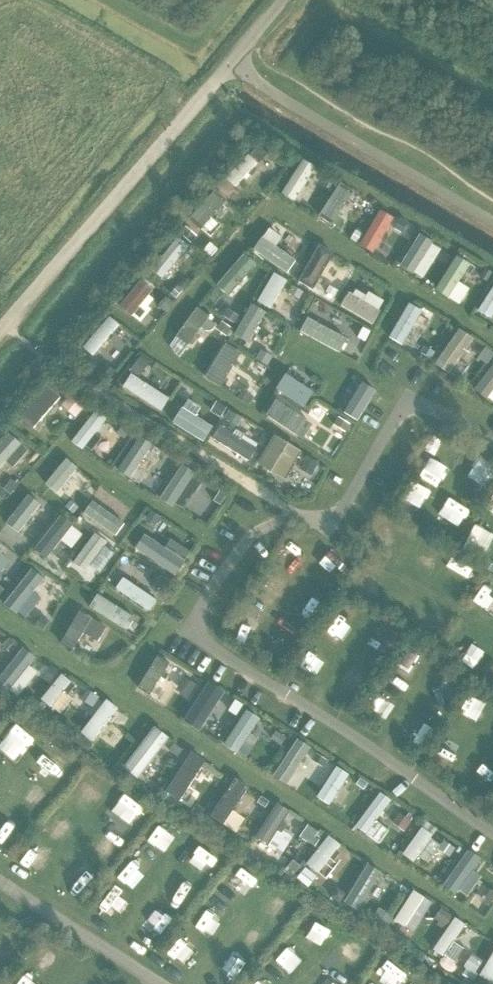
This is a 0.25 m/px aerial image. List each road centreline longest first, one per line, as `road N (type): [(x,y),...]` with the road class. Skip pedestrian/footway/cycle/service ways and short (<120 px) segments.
road 1 (track): [(0,332),(202,99)]

